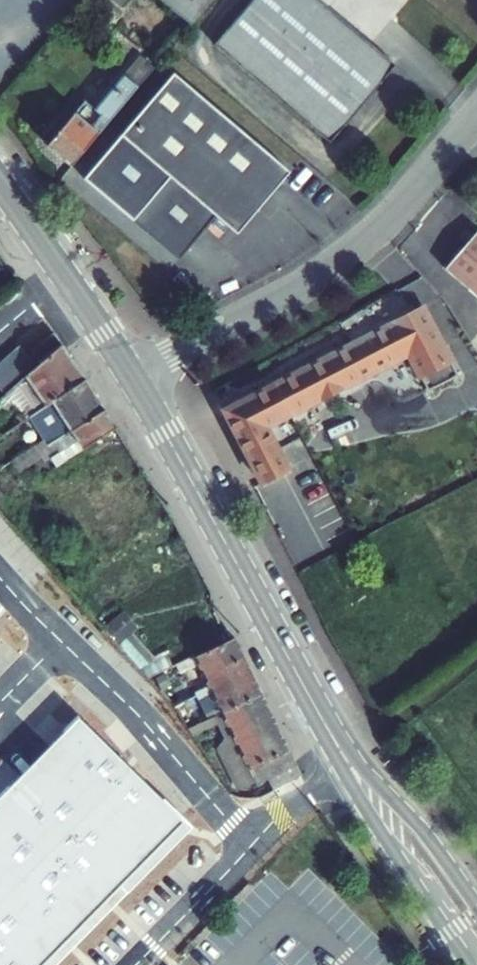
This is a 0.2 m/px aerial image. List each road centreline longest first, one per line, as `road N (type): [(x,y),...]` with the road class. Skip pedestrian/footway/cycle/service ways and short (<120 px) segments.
road 1 (secondary): [(417,854),(316,710),(132,376),(0,180)]

